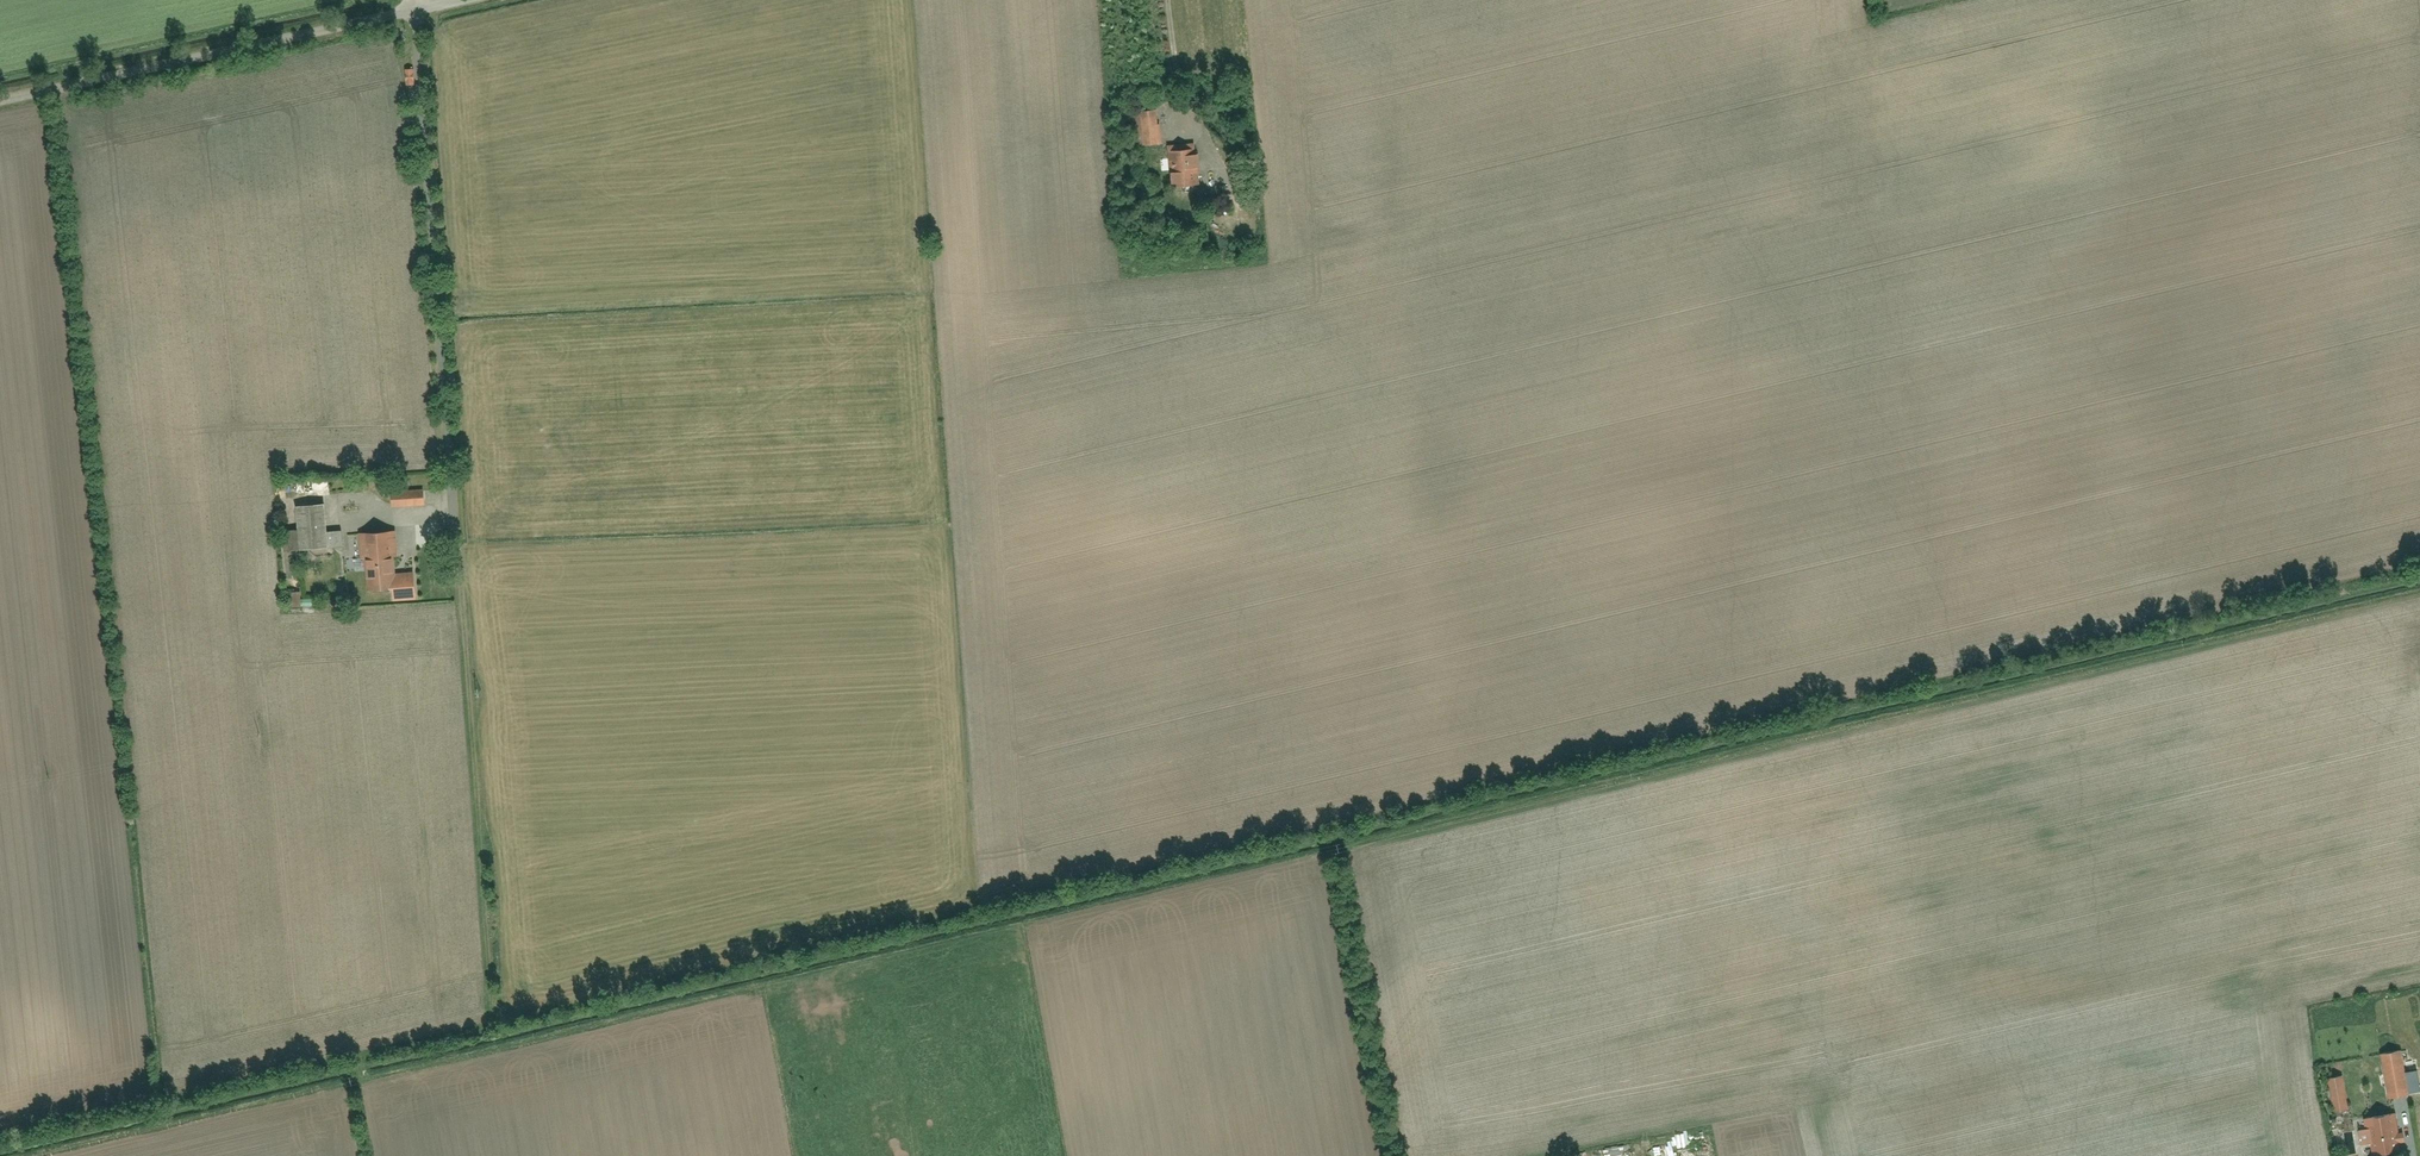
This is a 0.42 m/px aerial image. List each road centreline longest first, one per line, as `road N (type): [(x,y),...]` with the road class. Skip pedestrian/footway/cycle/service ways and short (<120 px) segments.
road 1 (unclassified): [(0,100),(416,10)]

